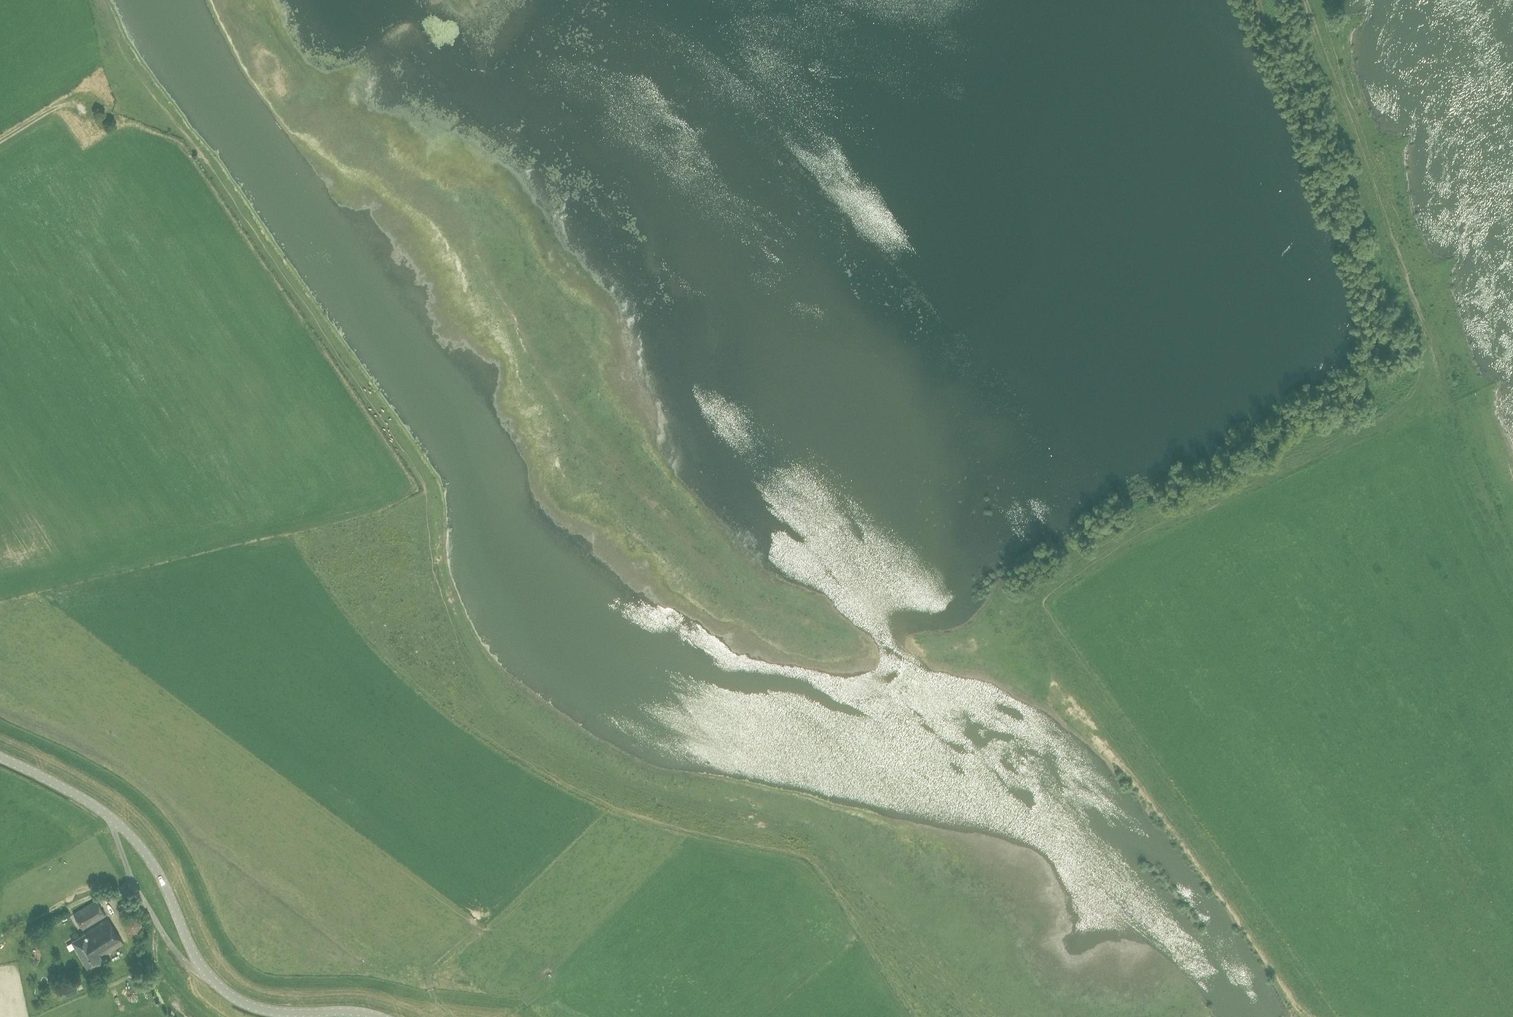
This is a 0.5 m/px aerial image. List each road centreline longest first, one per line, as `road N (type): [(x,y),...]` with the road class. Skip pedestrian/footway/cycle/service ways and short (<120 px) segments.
road 1 (tertiary): [(264,1016),(206,975),(164,886),(128,834),(0,760)]

